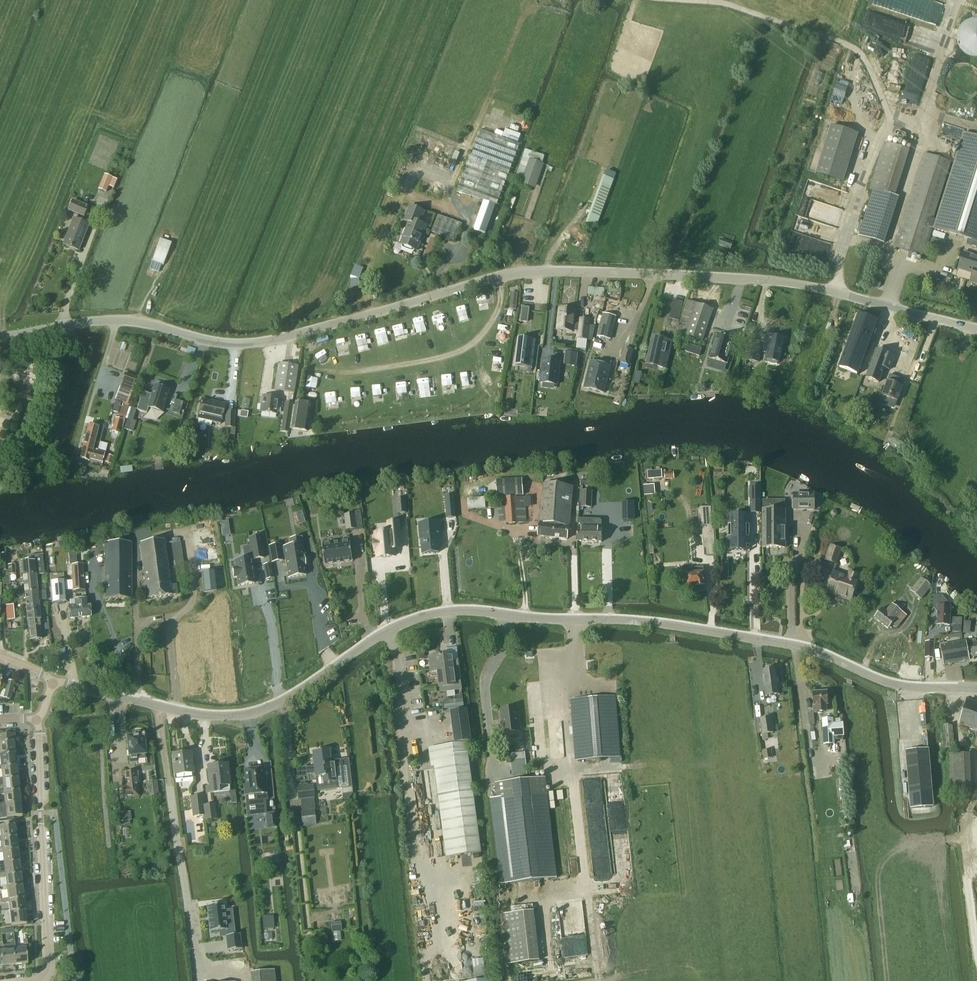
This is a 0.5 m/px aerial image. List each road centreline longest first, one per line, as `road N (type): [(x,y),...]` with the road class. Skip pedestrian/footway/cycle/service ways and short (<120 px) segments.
road 1 (tertiary): [(0,339),(138,323),(249,347),(540,272),(804,285),(976,329)]
road 2 (tertiary): [(54,678),(198,715),(248,713),(285,698),(402,622),(453,609),(671,623),(796,645),(899,684),(976,686)]
road 3 (track): [(885,252),(957,0)]
road 4 (unclassified): [(74,980),(53,813),(40,813)]
road 5 (residential): [(36,980),(48,966),(40,813)]
road 6 (track): [(976,790),(967,861),(975,951)]

